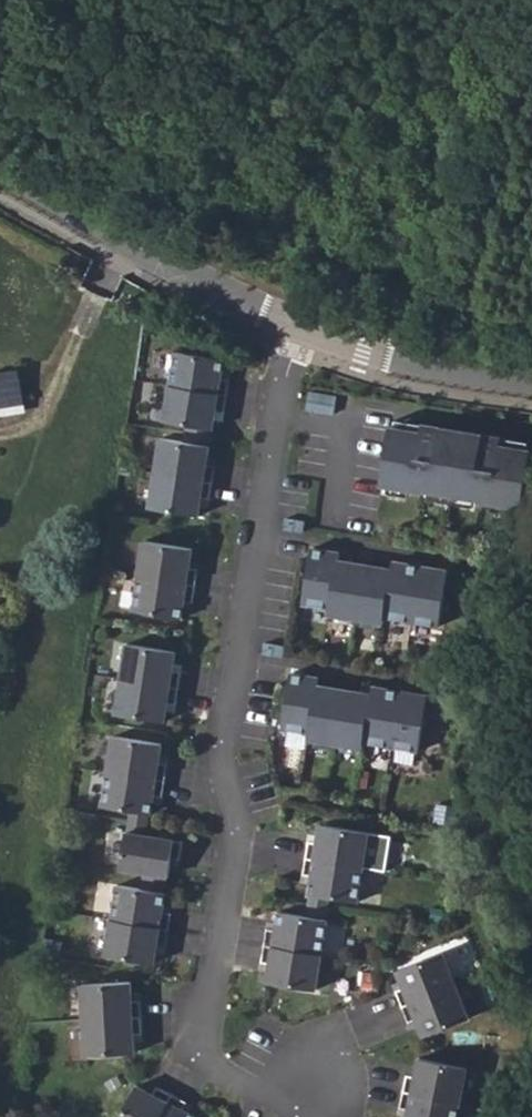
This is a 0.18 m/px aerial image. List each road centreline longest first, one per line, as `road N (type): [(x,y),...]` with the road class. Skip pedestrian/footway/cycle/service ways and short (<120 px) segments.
road 1 (residential): [(299,324),(228,750),(240,837),(207,1020),(209,1051),(235,1082),(330,1077)]
road 2 (residential): [(0,182),(195,286),(299,324)]
road 3 (residential): [(299,324),(366,355),(531,386)]

